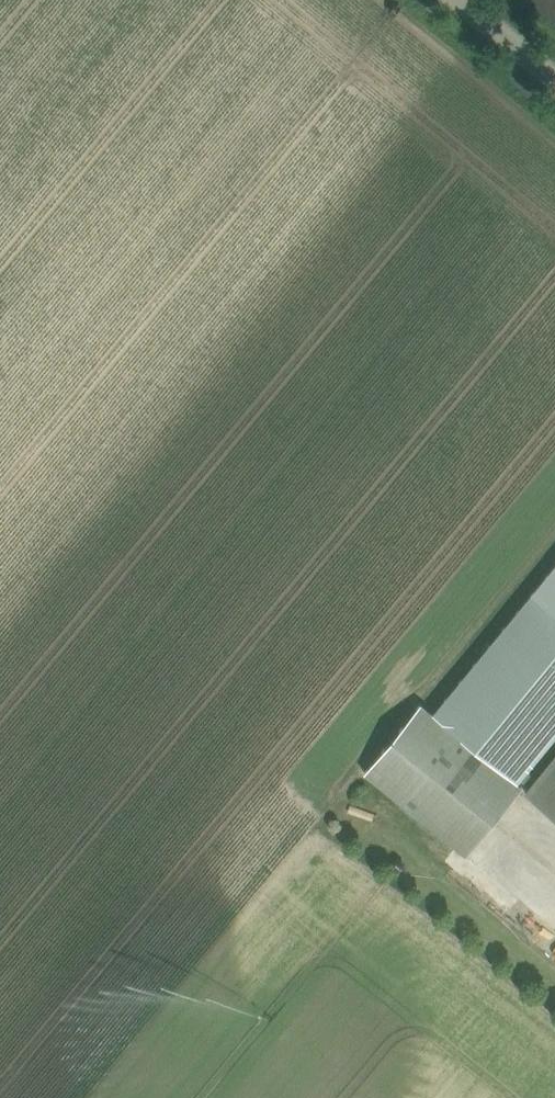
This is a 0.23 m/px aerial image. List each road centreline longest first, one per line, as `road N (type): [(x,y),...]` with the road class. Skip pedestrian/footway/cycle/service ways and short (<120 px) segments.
road 1 (unclassified): [(554,79),(461,0)]

